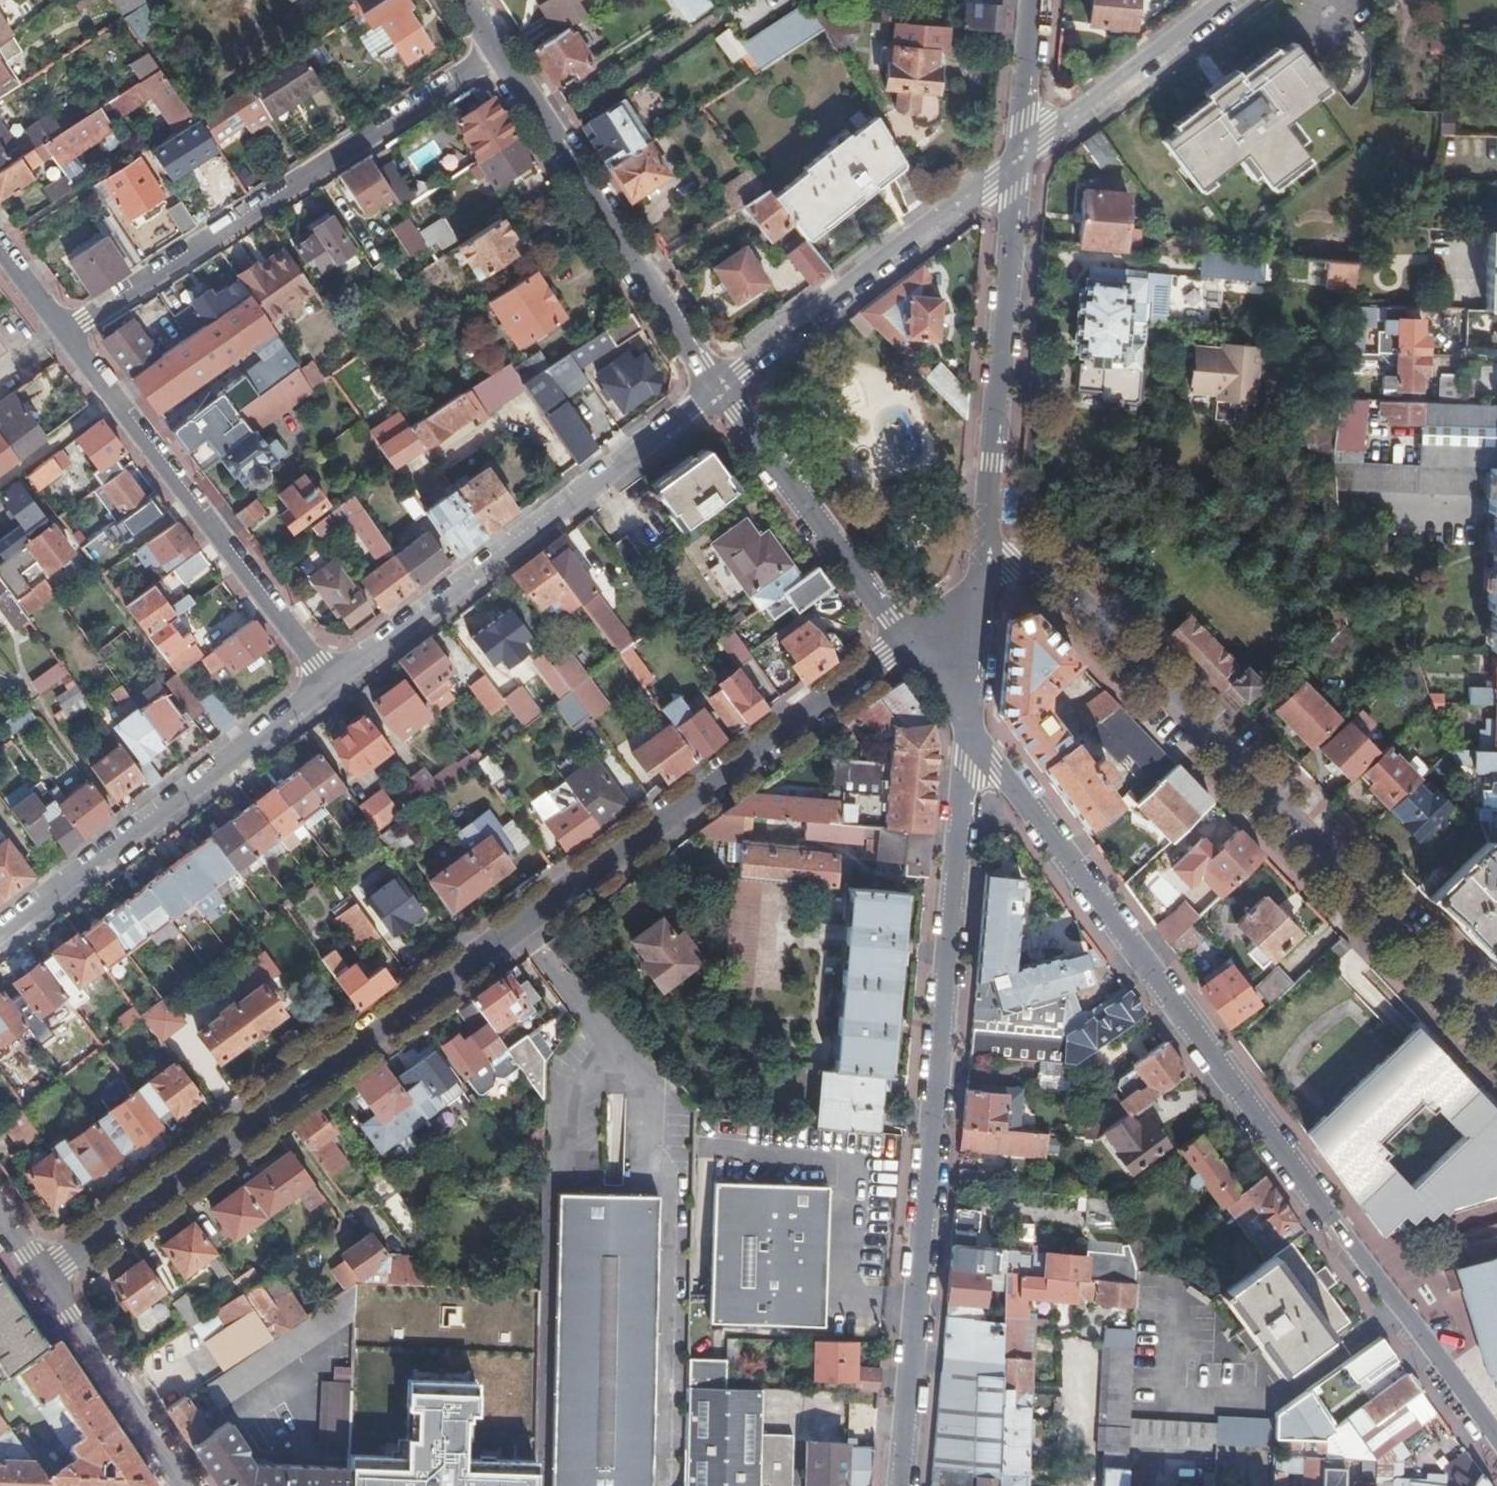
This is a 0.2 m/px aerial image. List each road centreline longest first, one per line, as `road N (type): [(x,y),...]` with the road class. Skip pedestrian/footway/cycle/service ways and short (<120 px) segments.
road 1 (residential): [(48,1276),(910,637)]
road 2 (tertiary): [(971,724),(996,769),(1496,1441)]
road 3 (tertiary): [(971,724),(906,1485)]
road 4 (residential): [(1496,1031),(1050,574),(1013,560),(985,566)]
road 5 (residential): [(67,331),(501,52)]
road 6 (residential): [(721,384),(331,685)]
road 7 (residential): [(67,331),(331,685)]
road 8 (residential): [(331,685),(0,933)]
road 9 (tertiary): [(1021,160),(985,566)]
road 10 (tertiary): [(501,52),(721,384)]
road 11 (residential): [(1021,160),(721,384)]
road 12 (tertiary): [(721,384),(910,637)]
road 13 (residential): [(1232,0),(1021,160)]
road 14 (residential): [(48,1276),(186,1485)]
road 15 (tertiary): [(1036,0),(1021,160)]
road 16 (tertiary): [(985,566),(971,724)]

